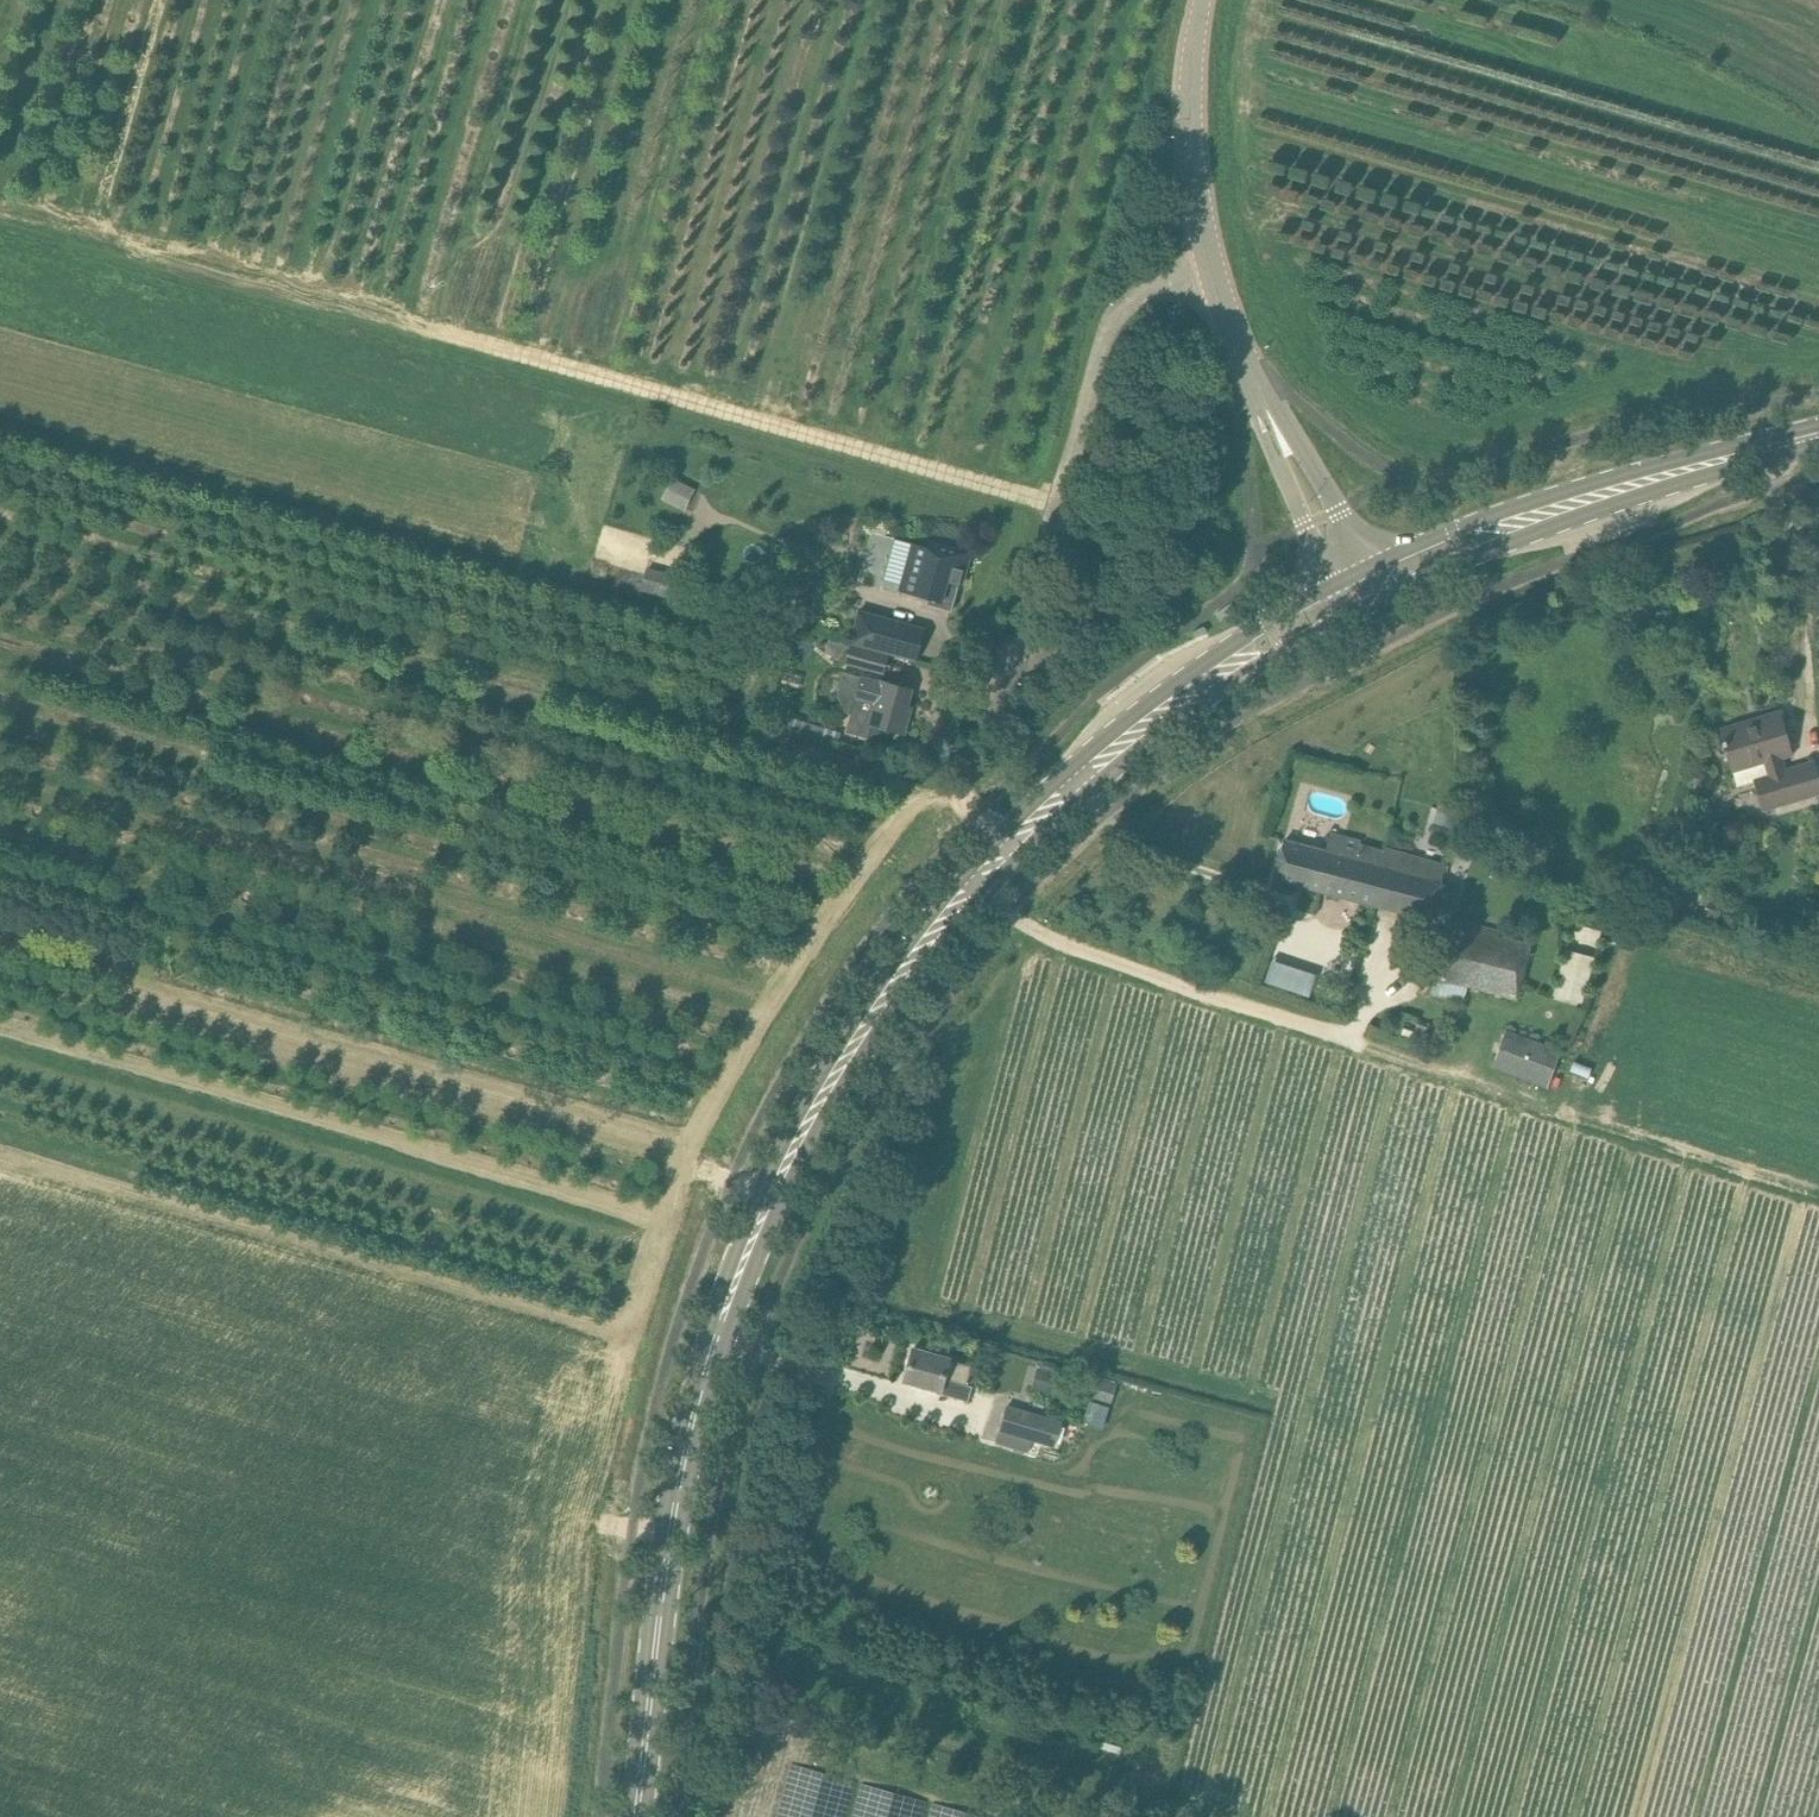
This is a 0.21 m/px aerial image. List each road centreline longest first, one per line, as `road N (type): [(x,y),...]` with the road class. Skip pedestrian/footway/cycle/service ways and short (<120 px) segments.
road 1 (tertiary): [(723,1324),(826,1125),(928,962),(1099,783),(1284,652),(1368,608)]
road 2 (tertiary): [(1328,588),(1266,622),(1073,762),(1001,830),(902,948),(794,1117),(723,1324)]
road 3 (unclassified): [(994,720),(1113,308),(1149,286),(1213,273)]
road 4 (tertiary): [(637,1816),(683,1463),(723,1324)]
road 5 (tertiary): [(1368,608),(1550,527),(1774,446)]
road 6 (tertiary): [(1774,446),(1609,477),(1453,529),(1366,568)]
road 7 (tertiary): [(1213,273),(1189,97),(1201,0)]
road 8 (tertiary): [(1276,426),(1279,461),(1328,588)]
road 9 (tertiary): [(1366,568),(1303,450),(1276,426)]
road 10 (tertiary): [(1276,426),(1213,273)]

